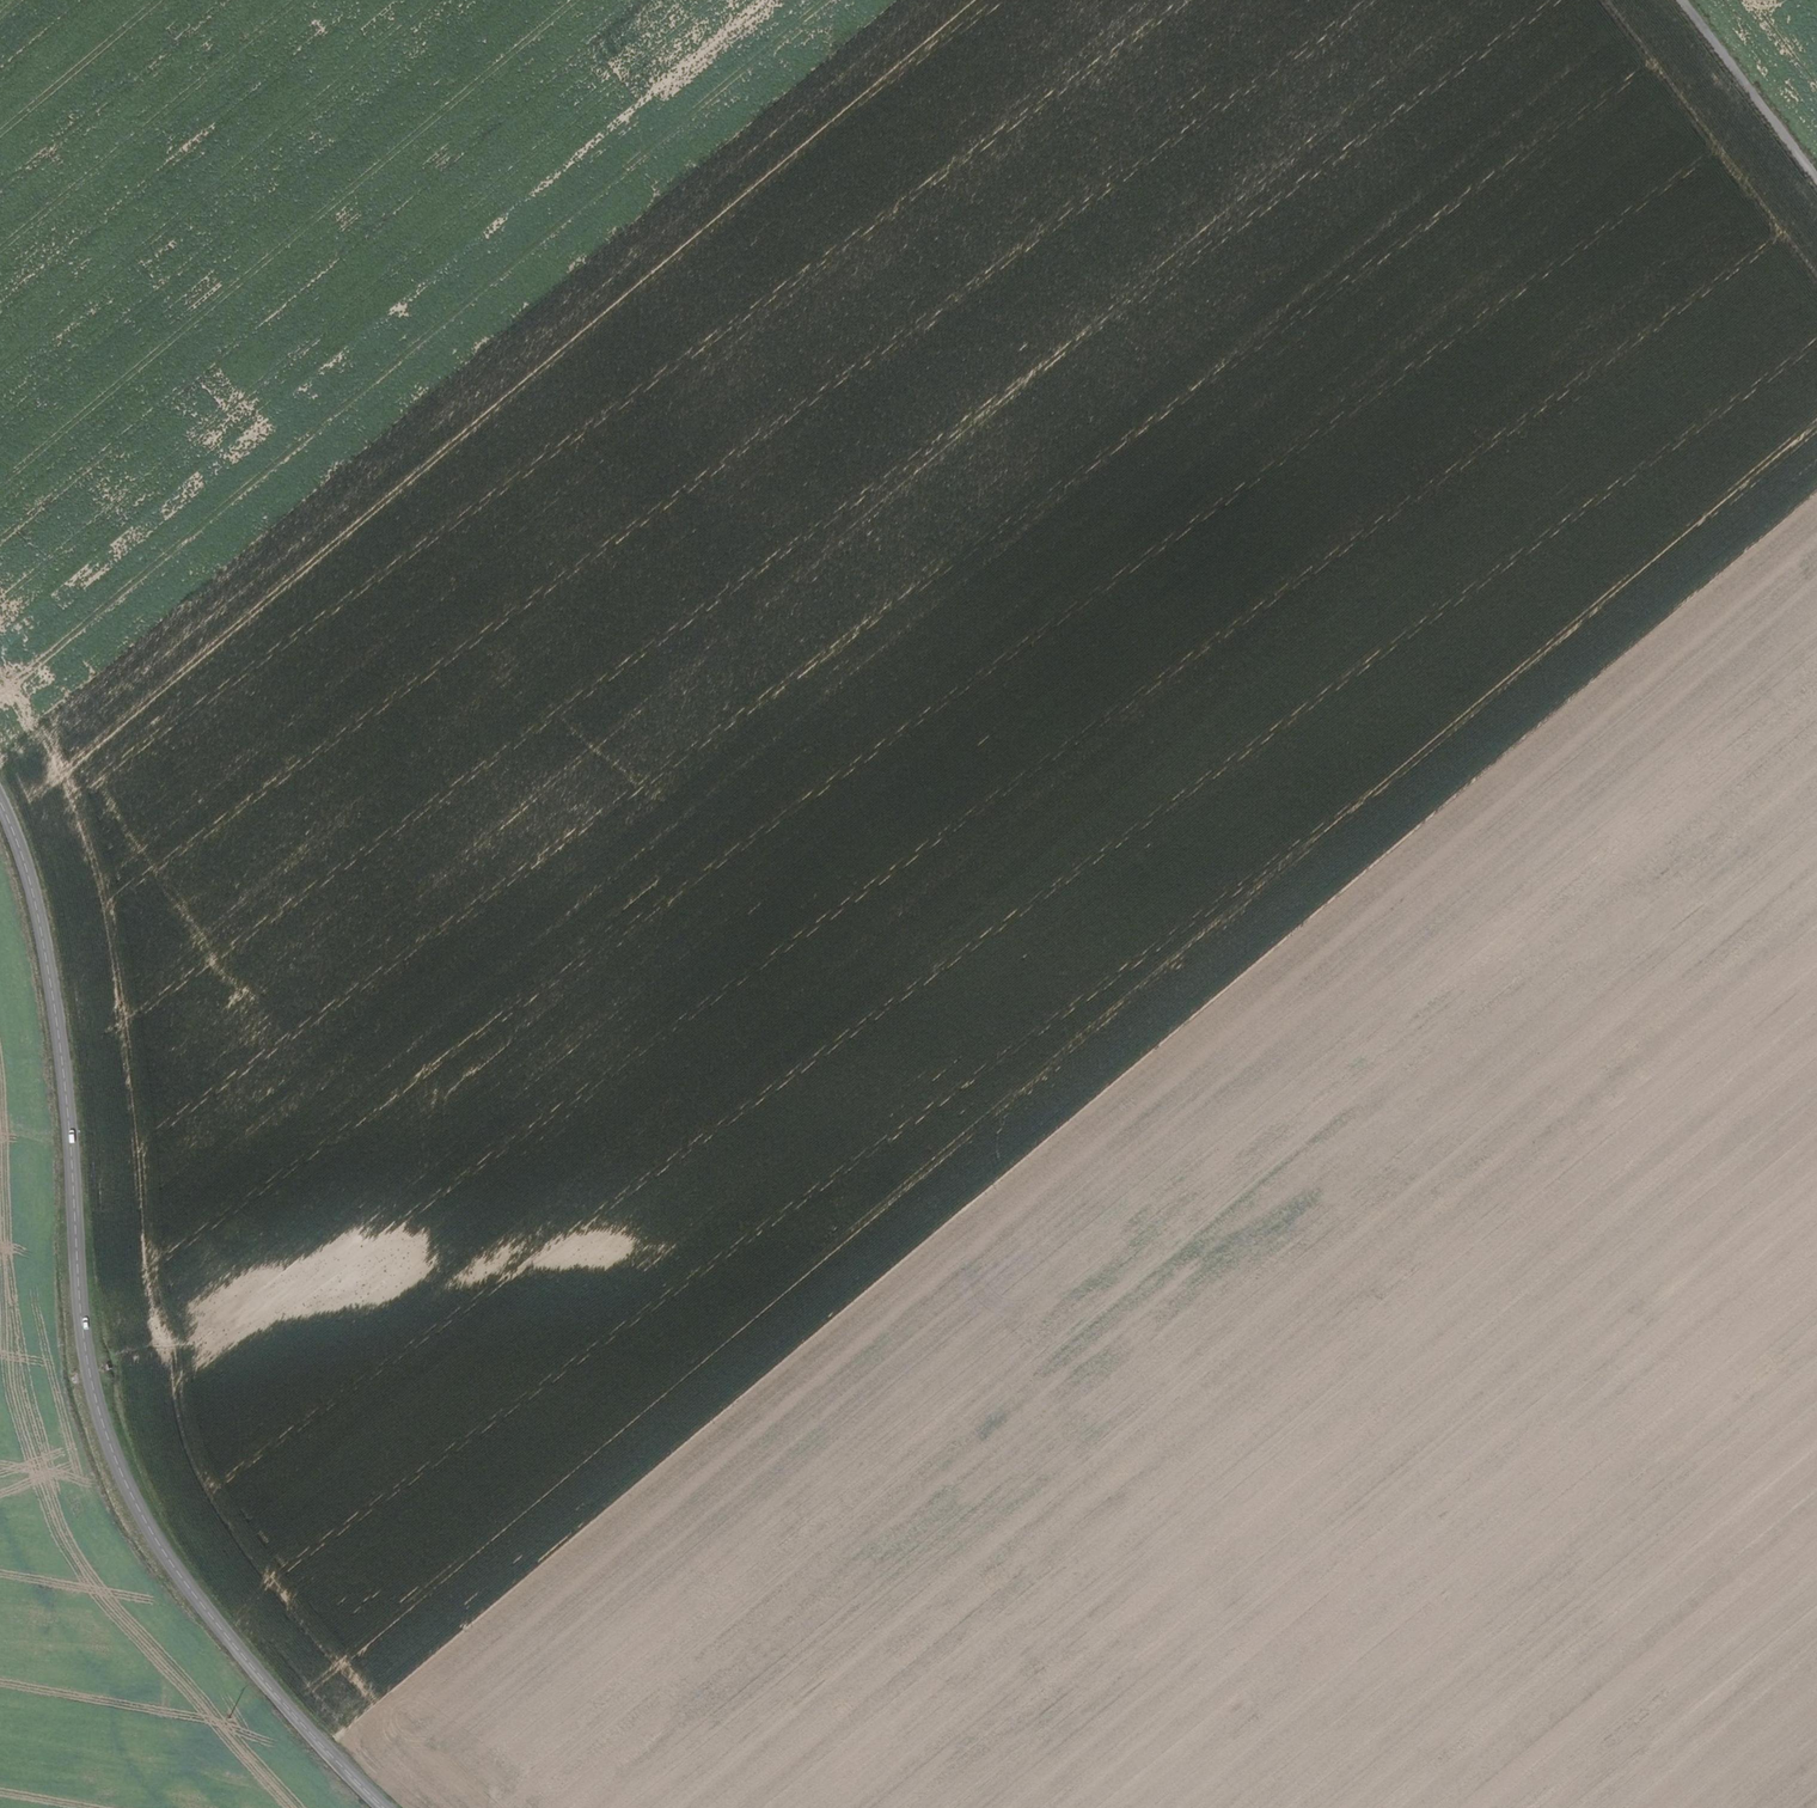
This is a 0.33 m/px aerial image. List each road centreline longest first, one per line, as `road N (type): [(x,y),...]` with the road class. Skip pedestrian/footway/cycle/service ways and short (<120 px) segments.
road 1 (tertiary): [(0,797),(36,903),(63,1045),(85,1294),(120,1457),(155,1530),(221,1624),(384,1807)]
road 2 (track): [(1816,179),(1684,0)]

